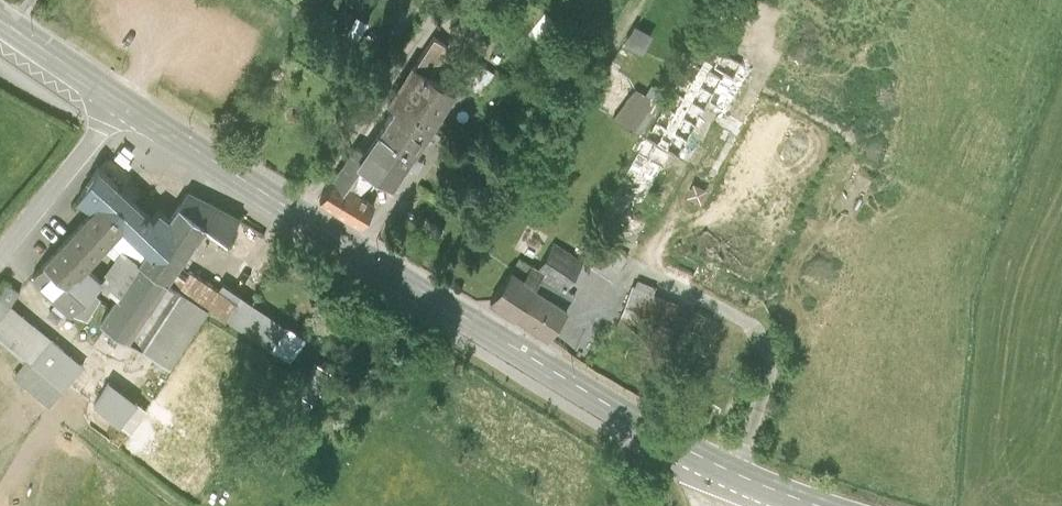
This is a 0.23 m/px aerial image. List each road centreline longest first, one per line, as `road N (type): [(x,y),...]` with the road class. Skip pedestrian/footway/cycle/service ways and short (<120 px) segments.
road 1 (secondary): [(0,19),(631,422),(732,474),(818,505)]

